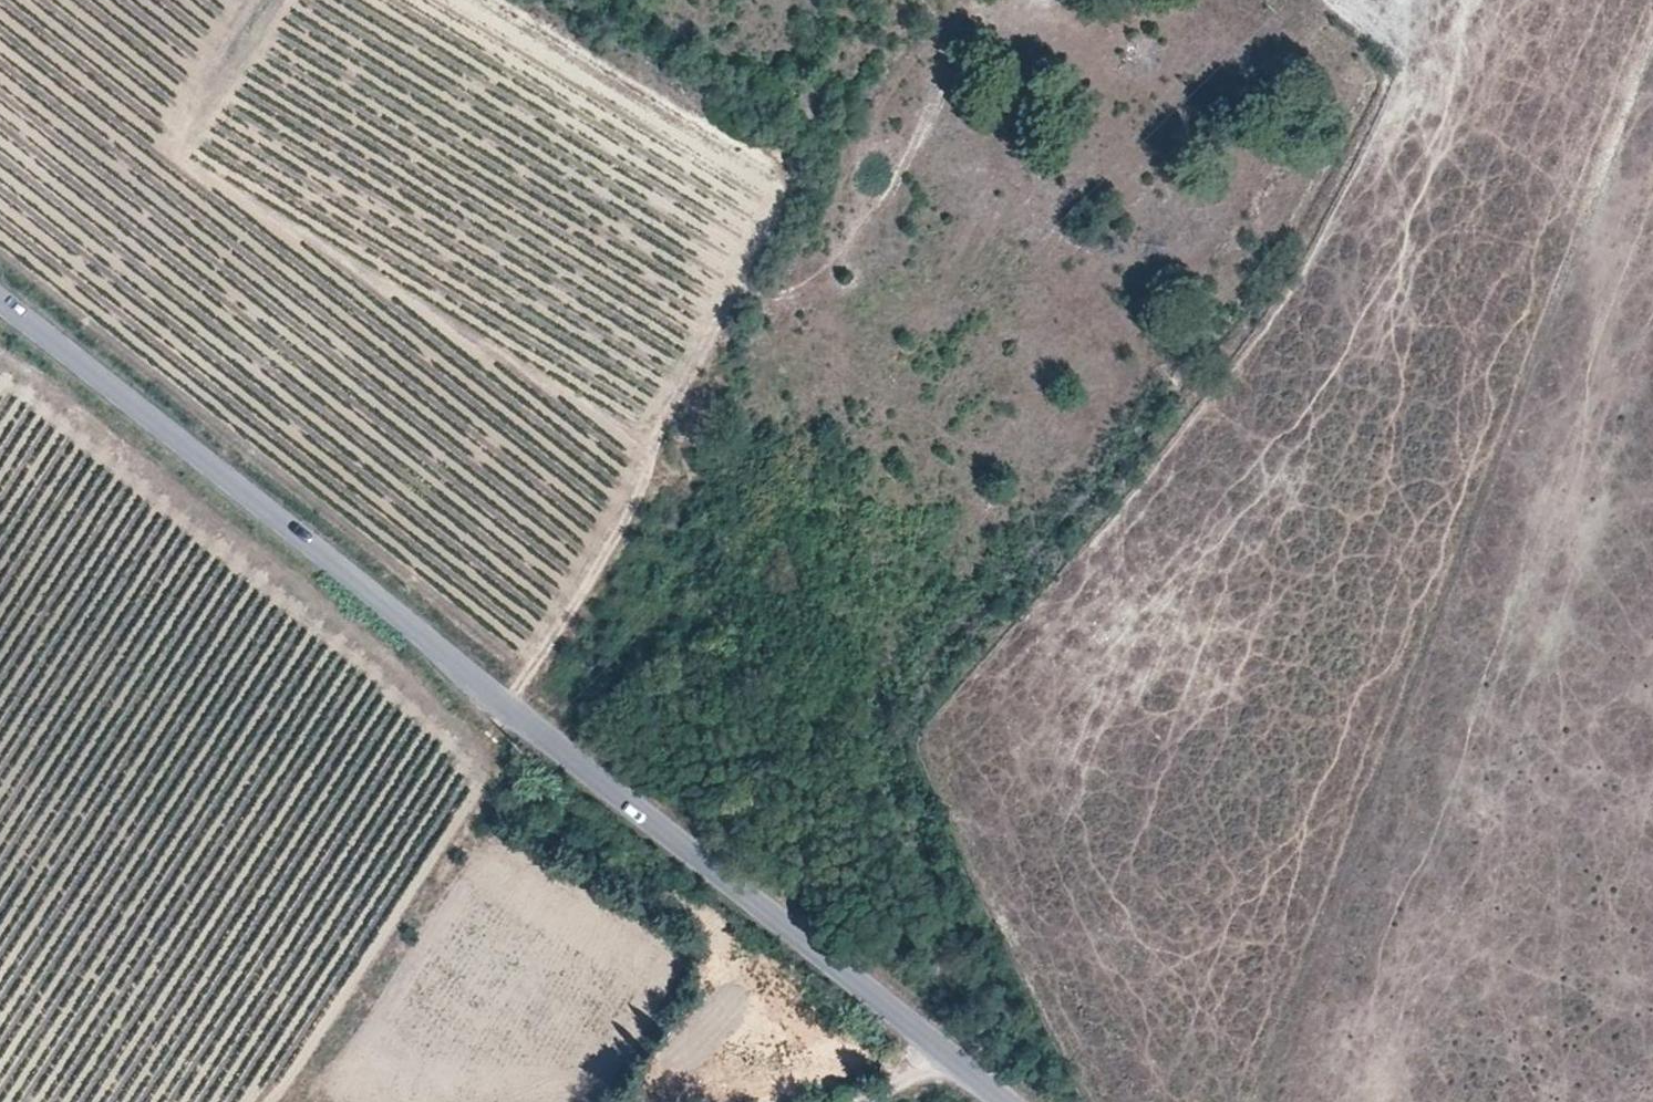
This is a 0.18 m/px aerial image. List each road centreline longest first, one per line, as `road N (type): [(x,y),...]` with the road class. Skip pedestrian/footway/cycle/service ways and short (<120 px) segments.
road 1 (tertiary): [(1009,1101),(0,305)]

